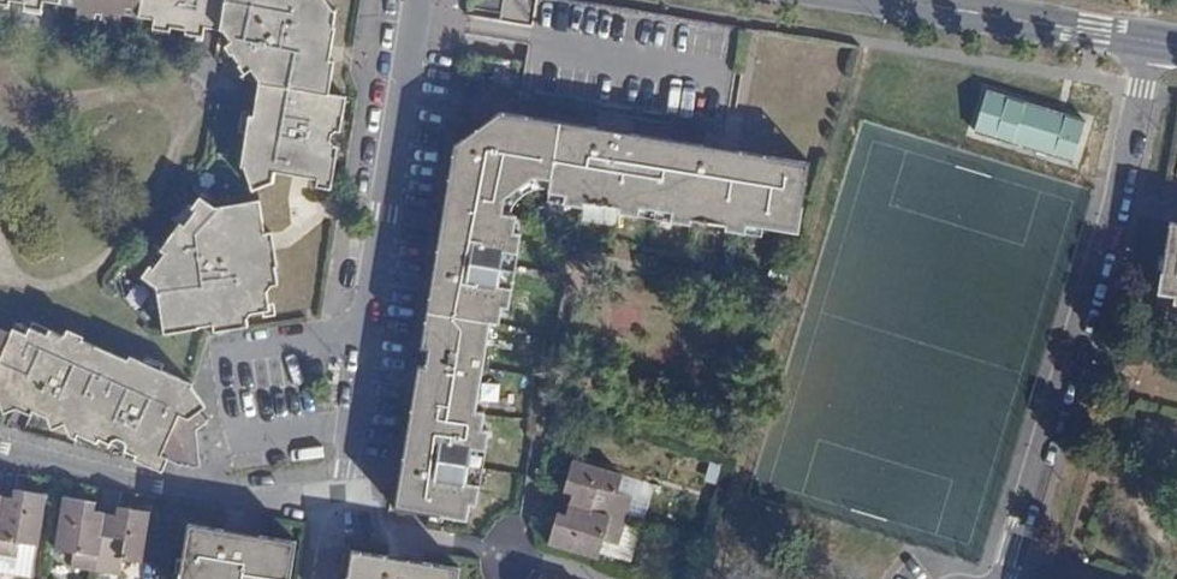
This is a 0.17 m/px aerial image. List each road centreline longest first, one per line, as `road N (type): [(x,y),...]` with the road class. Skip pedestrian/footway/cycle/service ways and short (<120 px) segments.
road 1 (residential): [(1154,43),(1113,226),(1007,570)]
road 2 (residential): [(331,491),(349,467),(415,0)]
road 3 (residential): [(331,491),(280,501),(177,492),(0,454)]
road 4 (residential): [(896,0),(1154,43)]

